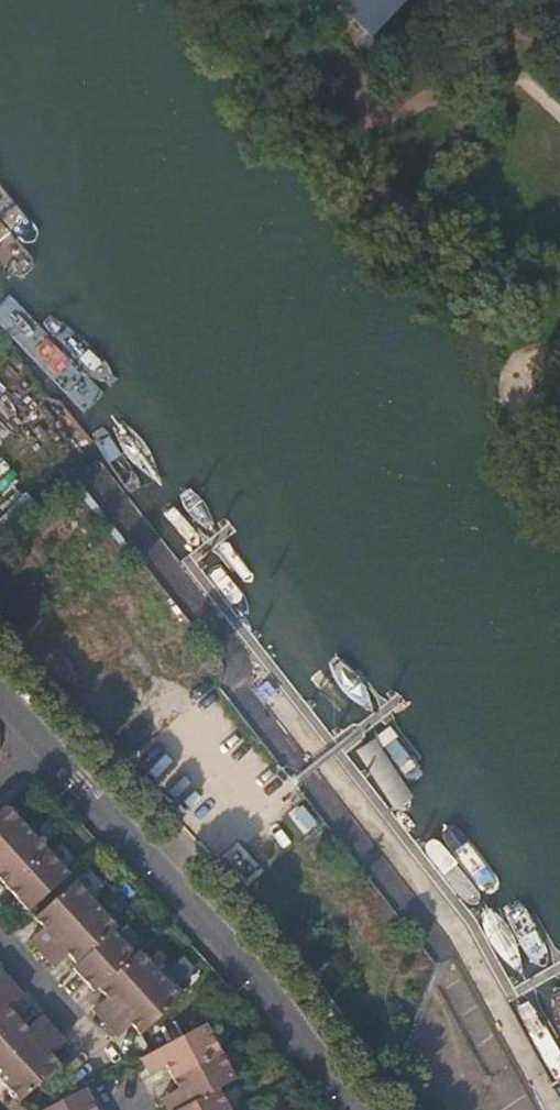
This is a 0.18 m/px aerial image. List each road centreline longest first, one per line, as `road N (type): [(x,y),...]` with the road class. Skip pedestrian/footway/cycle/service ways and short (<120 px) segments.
road 1 (residential): [(353,1109),(44,747)]
road 2 (residential): [(99,1060),(0,934)]

